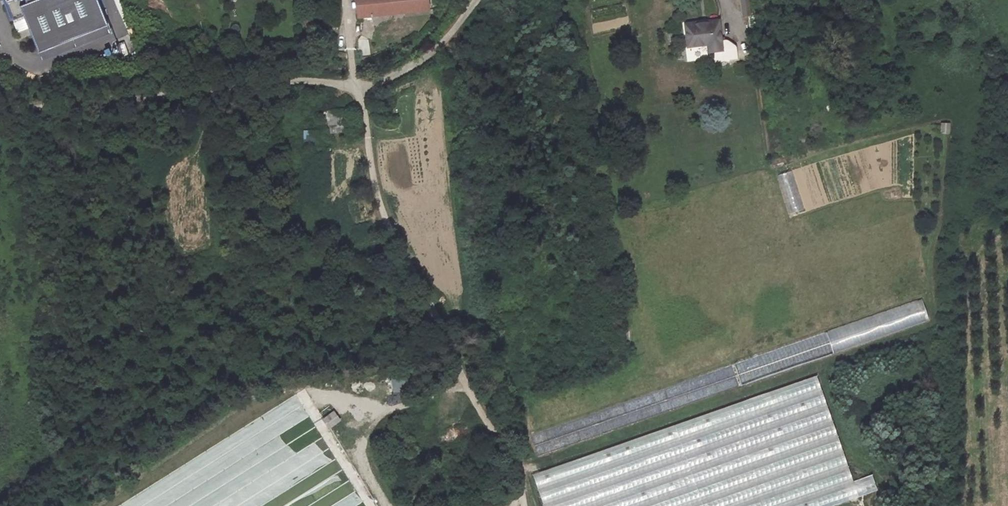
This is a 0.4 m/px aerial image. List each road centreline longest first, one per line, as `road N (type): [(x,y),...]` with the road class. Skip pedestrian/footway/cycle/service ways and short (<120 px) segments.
road 1 (track): [(0,113),(301,81),(359,94),(418,64),(477,0)]
road 2 (track): [(359,94),(379,203),(525,505)]

